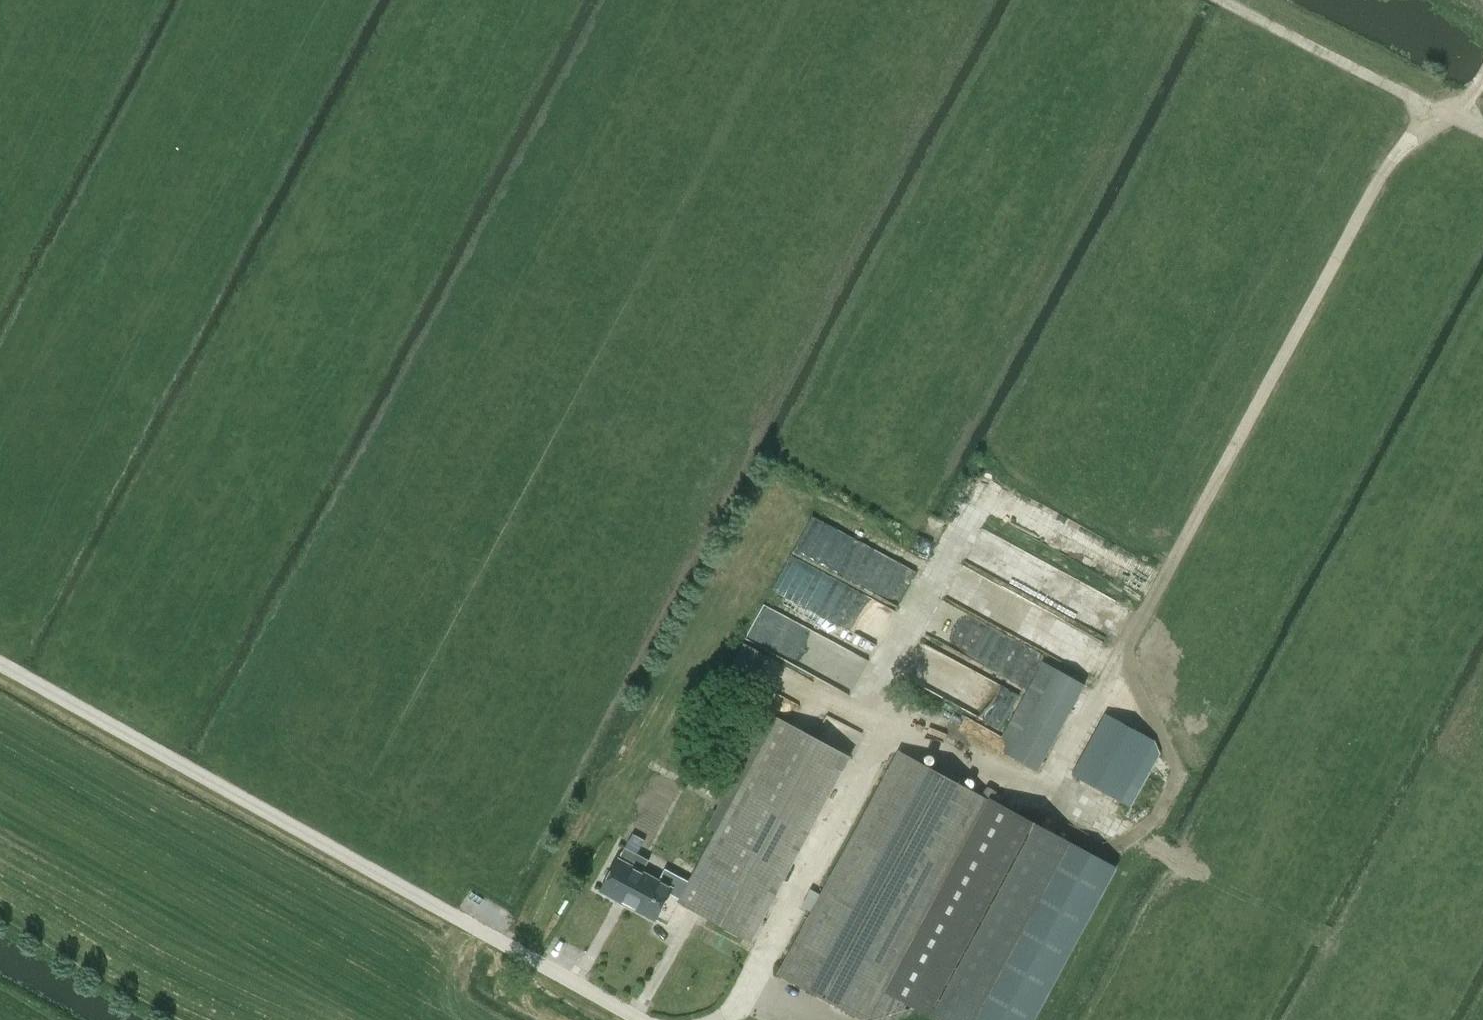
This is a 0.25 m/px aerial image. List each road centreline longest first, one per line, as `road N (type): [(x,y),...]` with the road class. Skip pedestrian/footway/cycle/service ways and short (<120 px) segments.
road 1 (track): [(893,715),(1018,796),(1048,803),(1371,192),(1392,161),(1482,80)]
road 2 (track): [(1482,130),(1239,8)]

